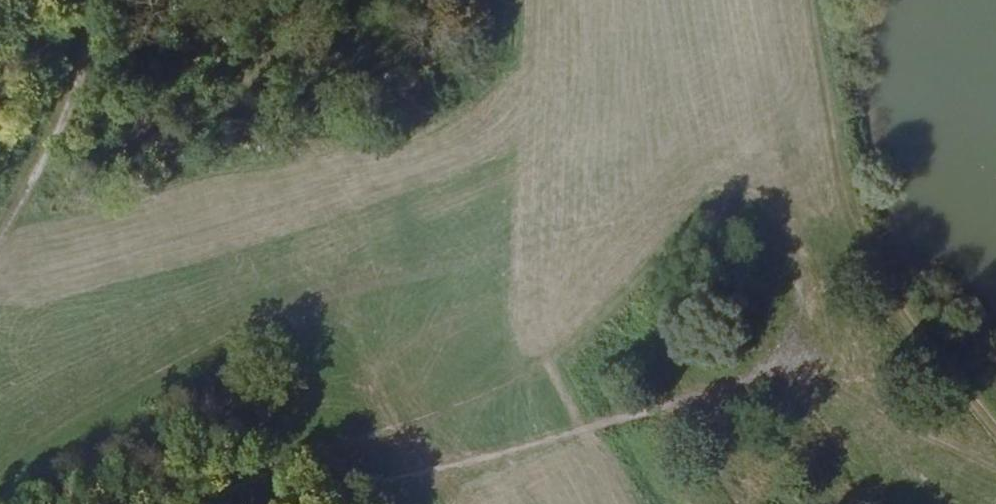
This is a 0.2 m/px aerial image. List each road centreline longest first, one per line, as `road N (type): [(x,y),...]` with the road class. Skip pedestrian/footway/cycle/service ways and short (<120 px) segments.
road 1 (track): [(175,503),(396,429),(507,379),(671,242),(701,226),(733,229),(764,247),(789,279),(801,313),(779,364),(637,420),(437,474)]
road 2 (track): [(801,0),(823,138),(855,234),(877,278),(995,423)]
road 3 (track): [(995,473),(789,376),(779,364)]
road 4 (track): [(84,0),(68,87),(0,217)]
road 5 (track): [(823,138),(784,140),(759,154),(686,233)]

